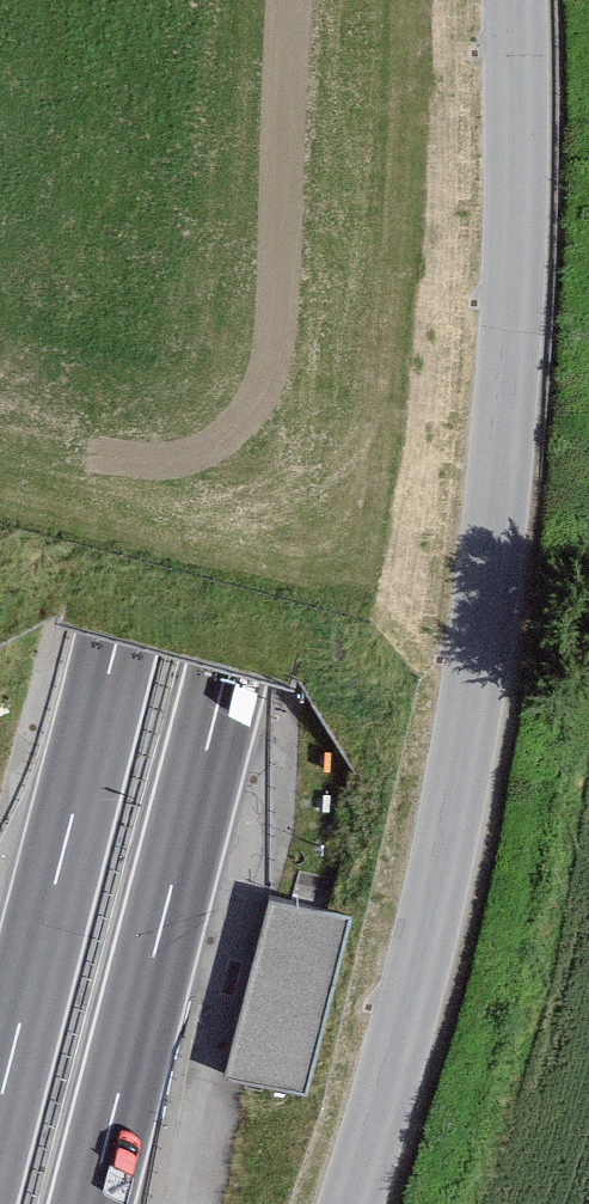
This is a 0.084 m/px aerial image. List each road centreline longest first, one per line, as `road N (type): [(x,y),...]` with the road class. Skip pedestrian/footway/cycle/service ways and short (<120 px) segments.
road 1 (motorway): [(87,1203),(226,658),(413,0)]
road 2 (tertiary): [(515,0),(516,258),(492,550),(444,856),(352,1203)]
road 3 (motorway): [(292,0),(0,1096)]

